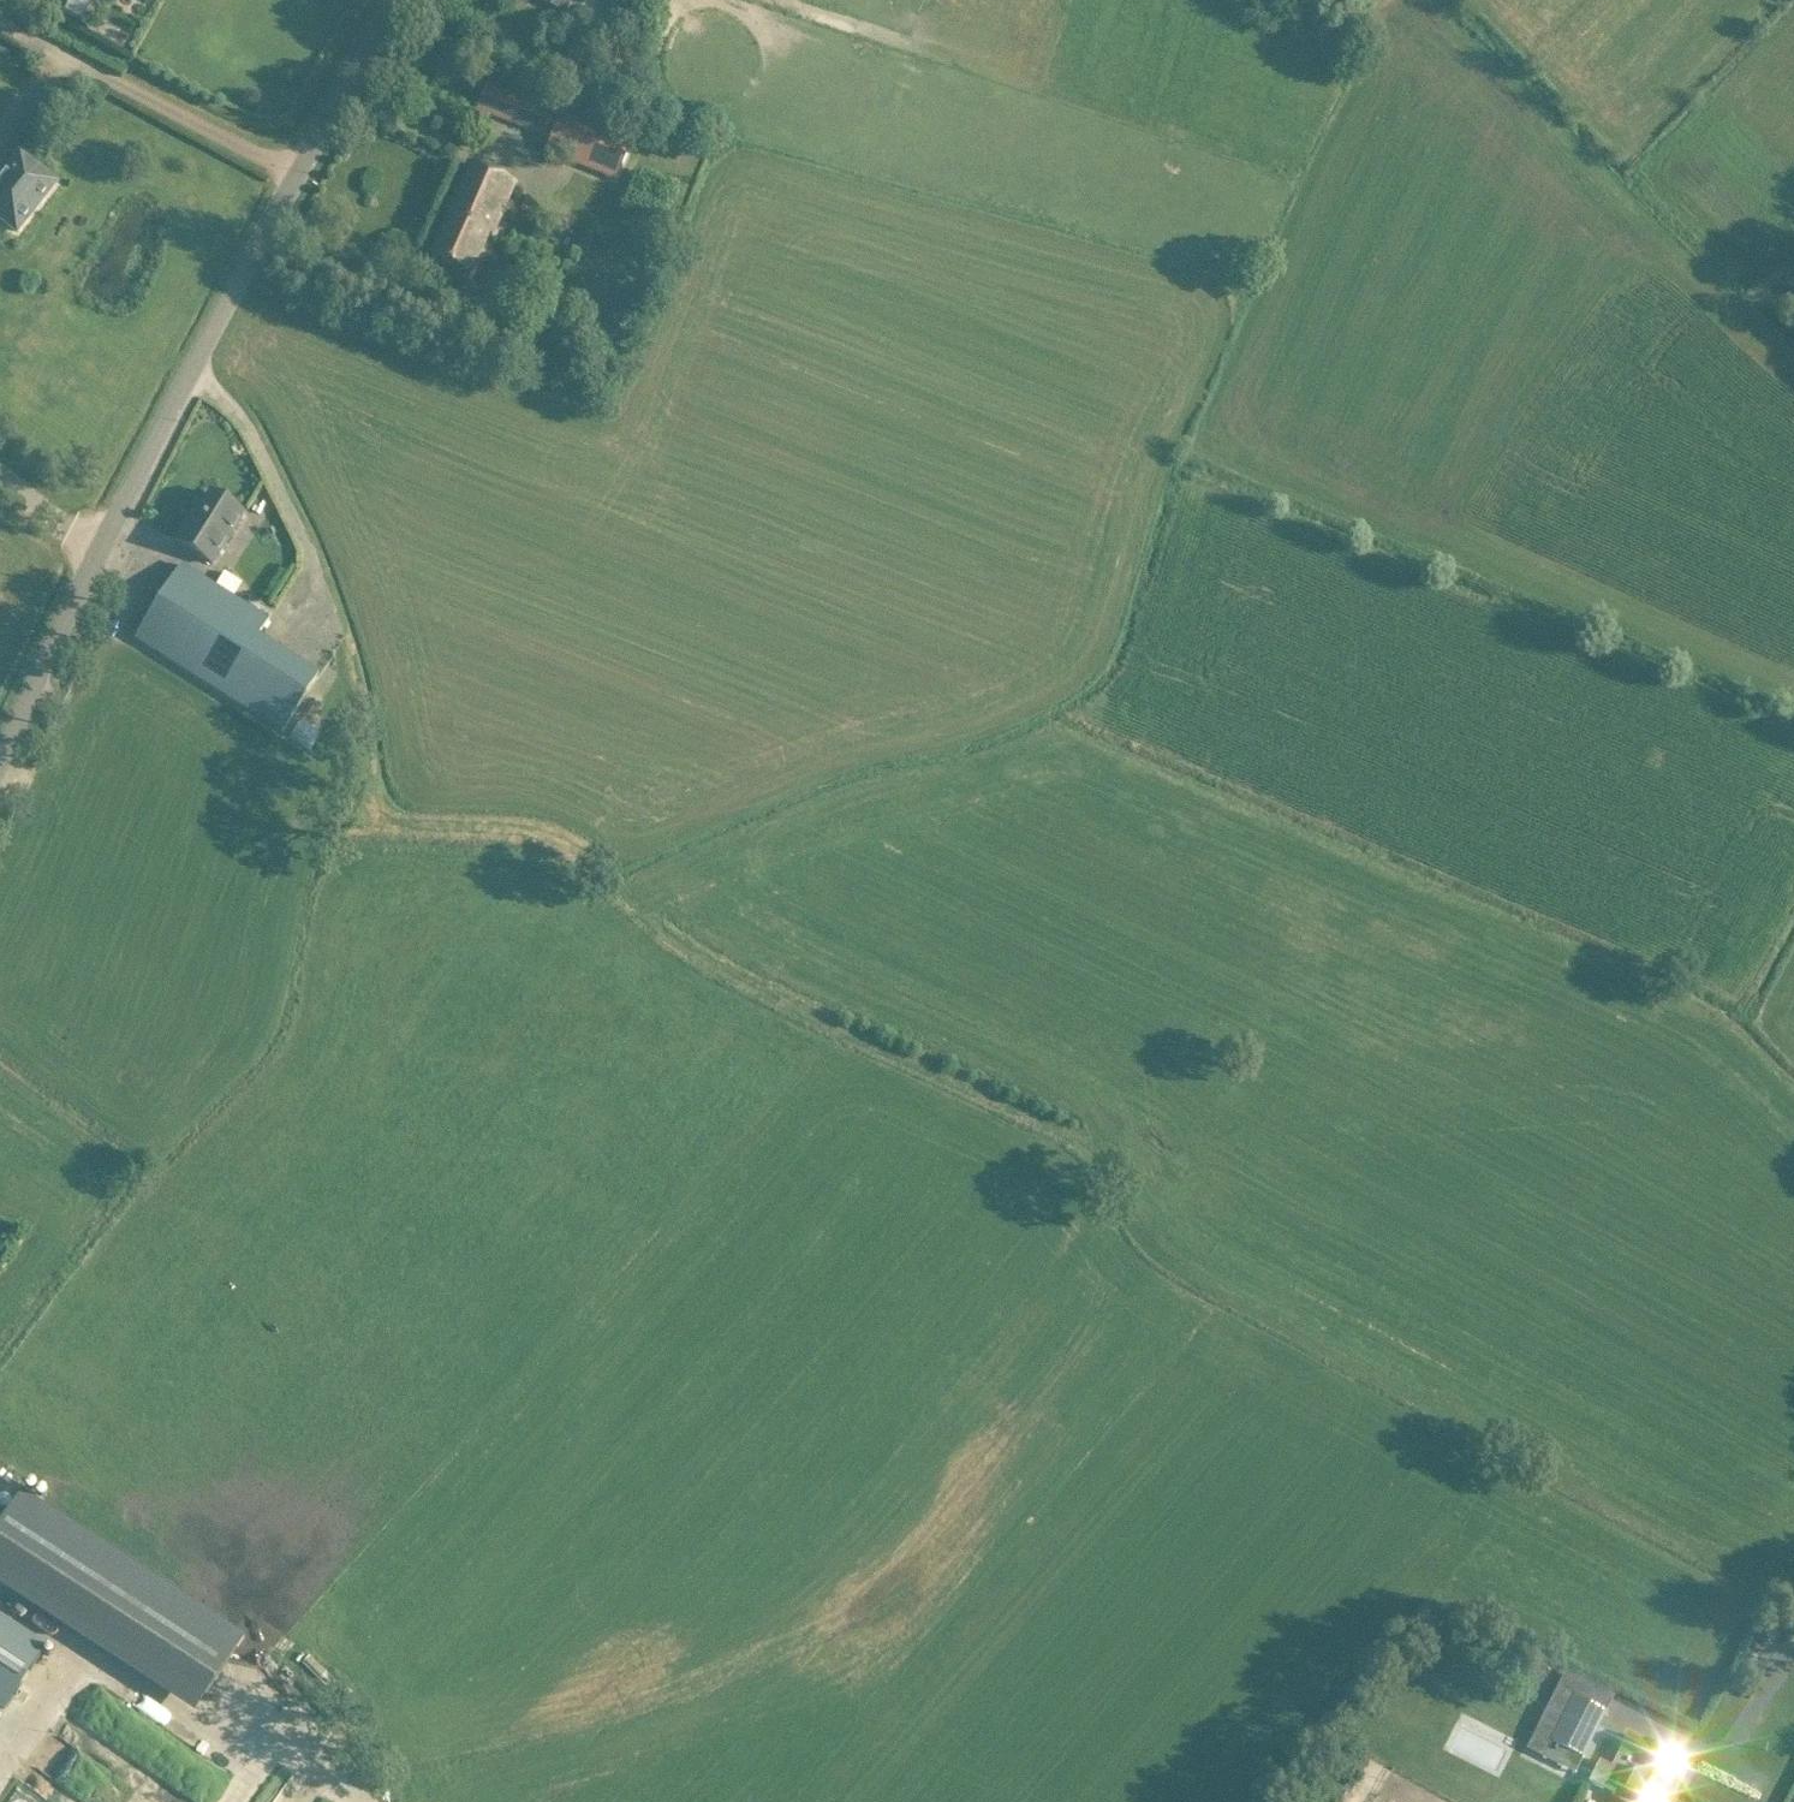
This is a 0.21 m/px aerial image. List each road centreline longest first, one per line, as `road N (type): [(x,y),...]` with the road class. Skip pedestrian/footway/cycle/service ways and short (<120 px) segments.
road 1 (unclassified): [(0,785),(190,383),(406,0)]

